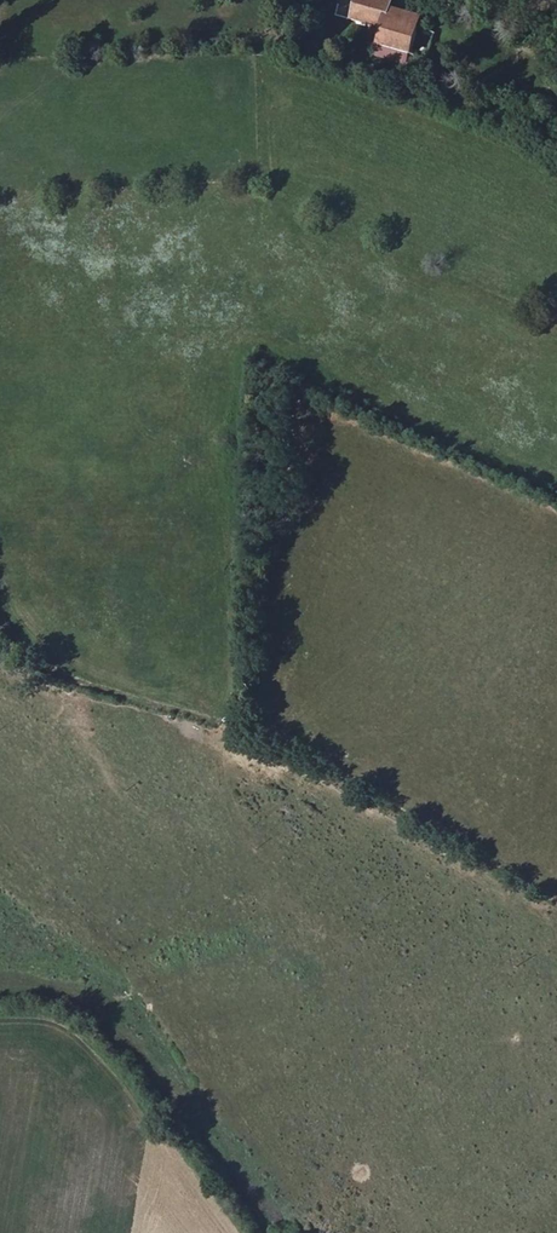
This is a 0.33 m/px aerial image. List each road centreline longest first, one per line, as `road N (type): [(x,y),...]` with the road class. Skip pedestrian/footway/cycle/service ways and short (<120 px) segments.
road 1 (track): [(556,911),(246,725),(77,683),(18,652),(0,609)]
road 2 (track): [(556,32),(464,32),(412,0)]

